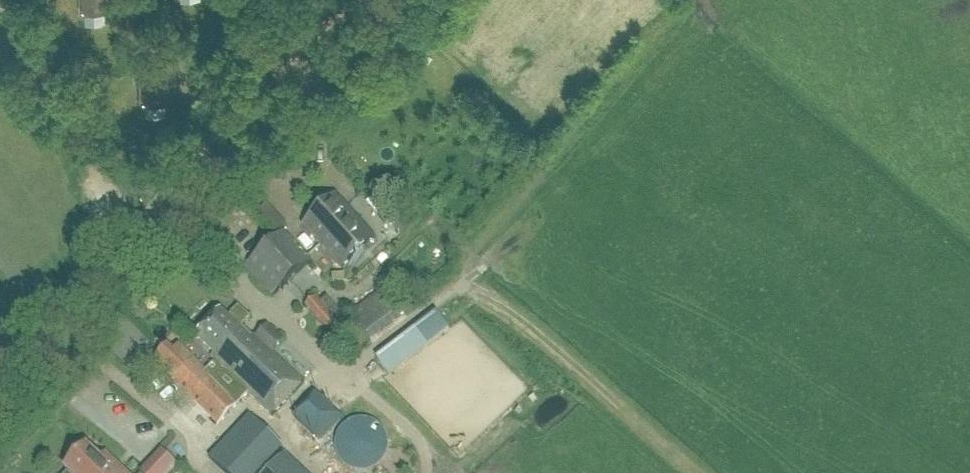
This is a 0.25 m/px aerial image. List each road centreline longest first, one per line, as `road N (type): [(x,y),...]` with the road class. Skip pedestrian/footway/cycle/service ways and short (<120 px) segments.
road 1 (tertiary): [(0,393),(395,0)]
road 2 (track): [(0,11),(149,244)]

